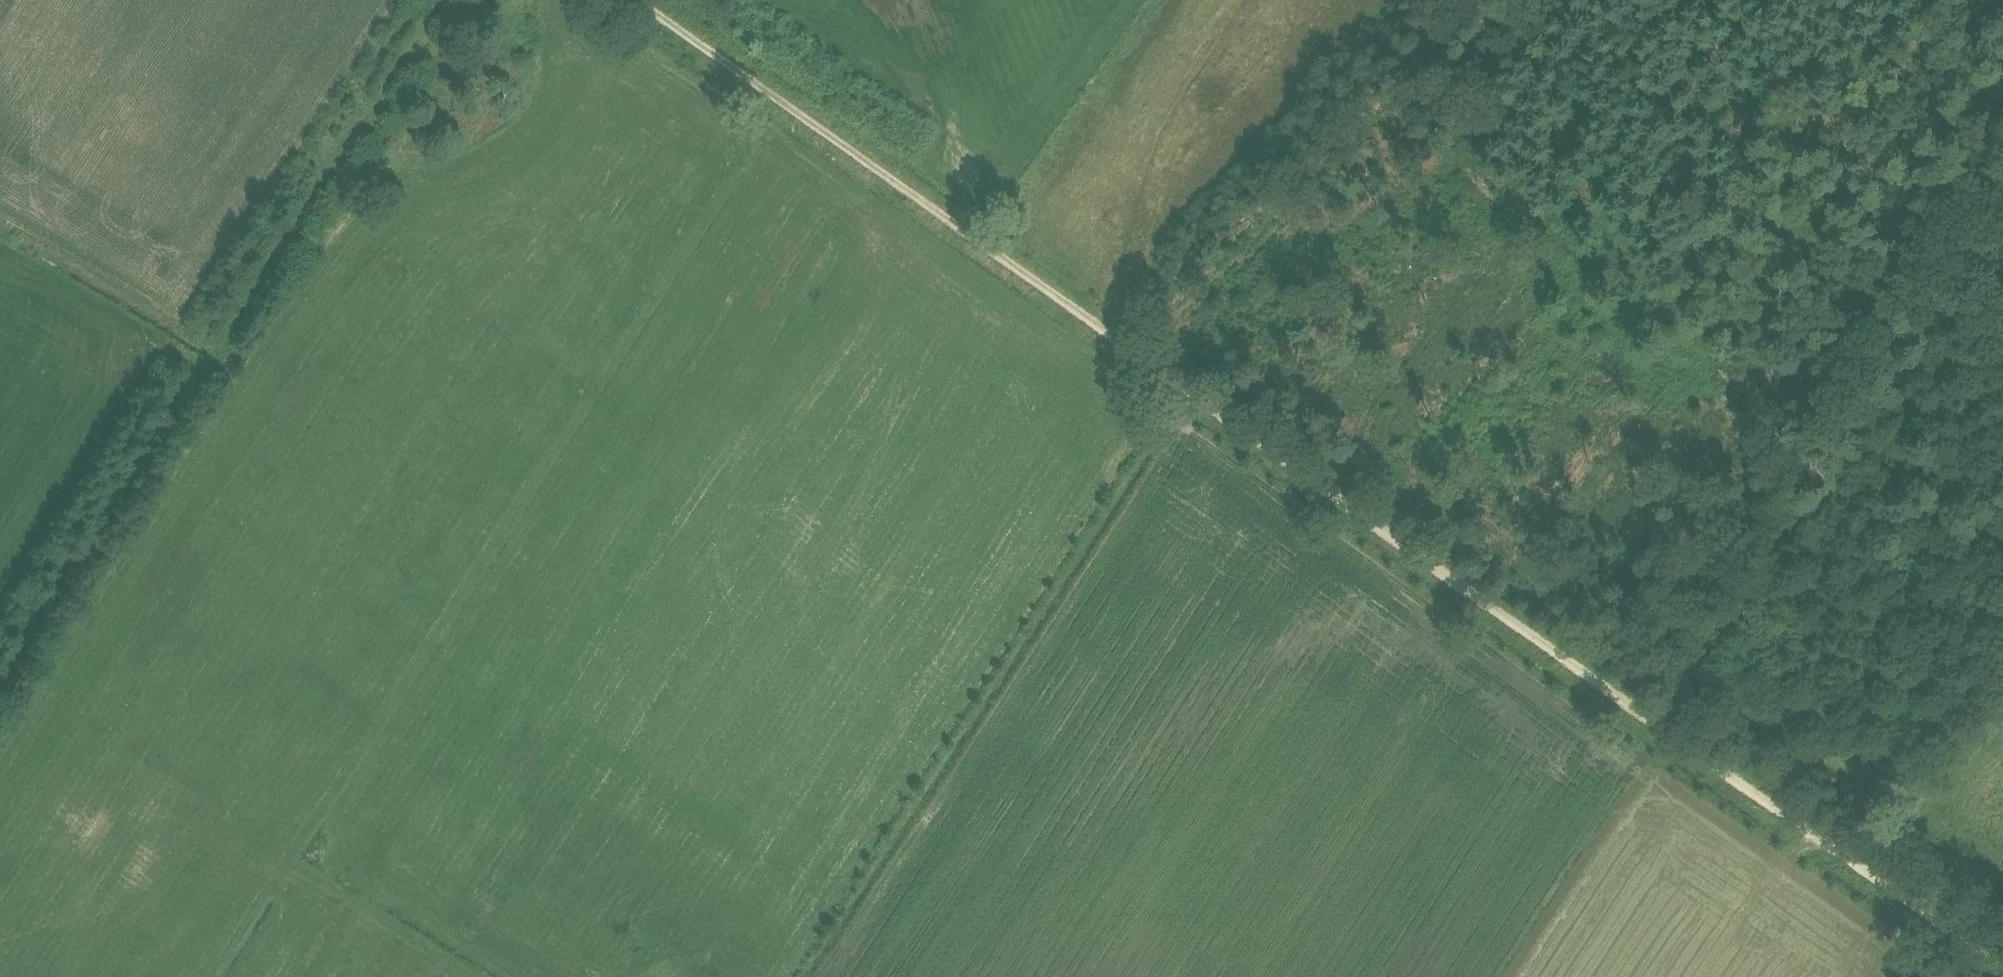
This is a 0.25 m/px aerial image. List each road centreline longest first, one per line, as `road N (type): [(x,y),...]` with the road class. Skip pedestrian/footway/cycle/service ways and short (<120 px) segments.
road 1 (track): [(2002,969),(938,213)]
road 2 (track): [(938,213),(625,0)]

